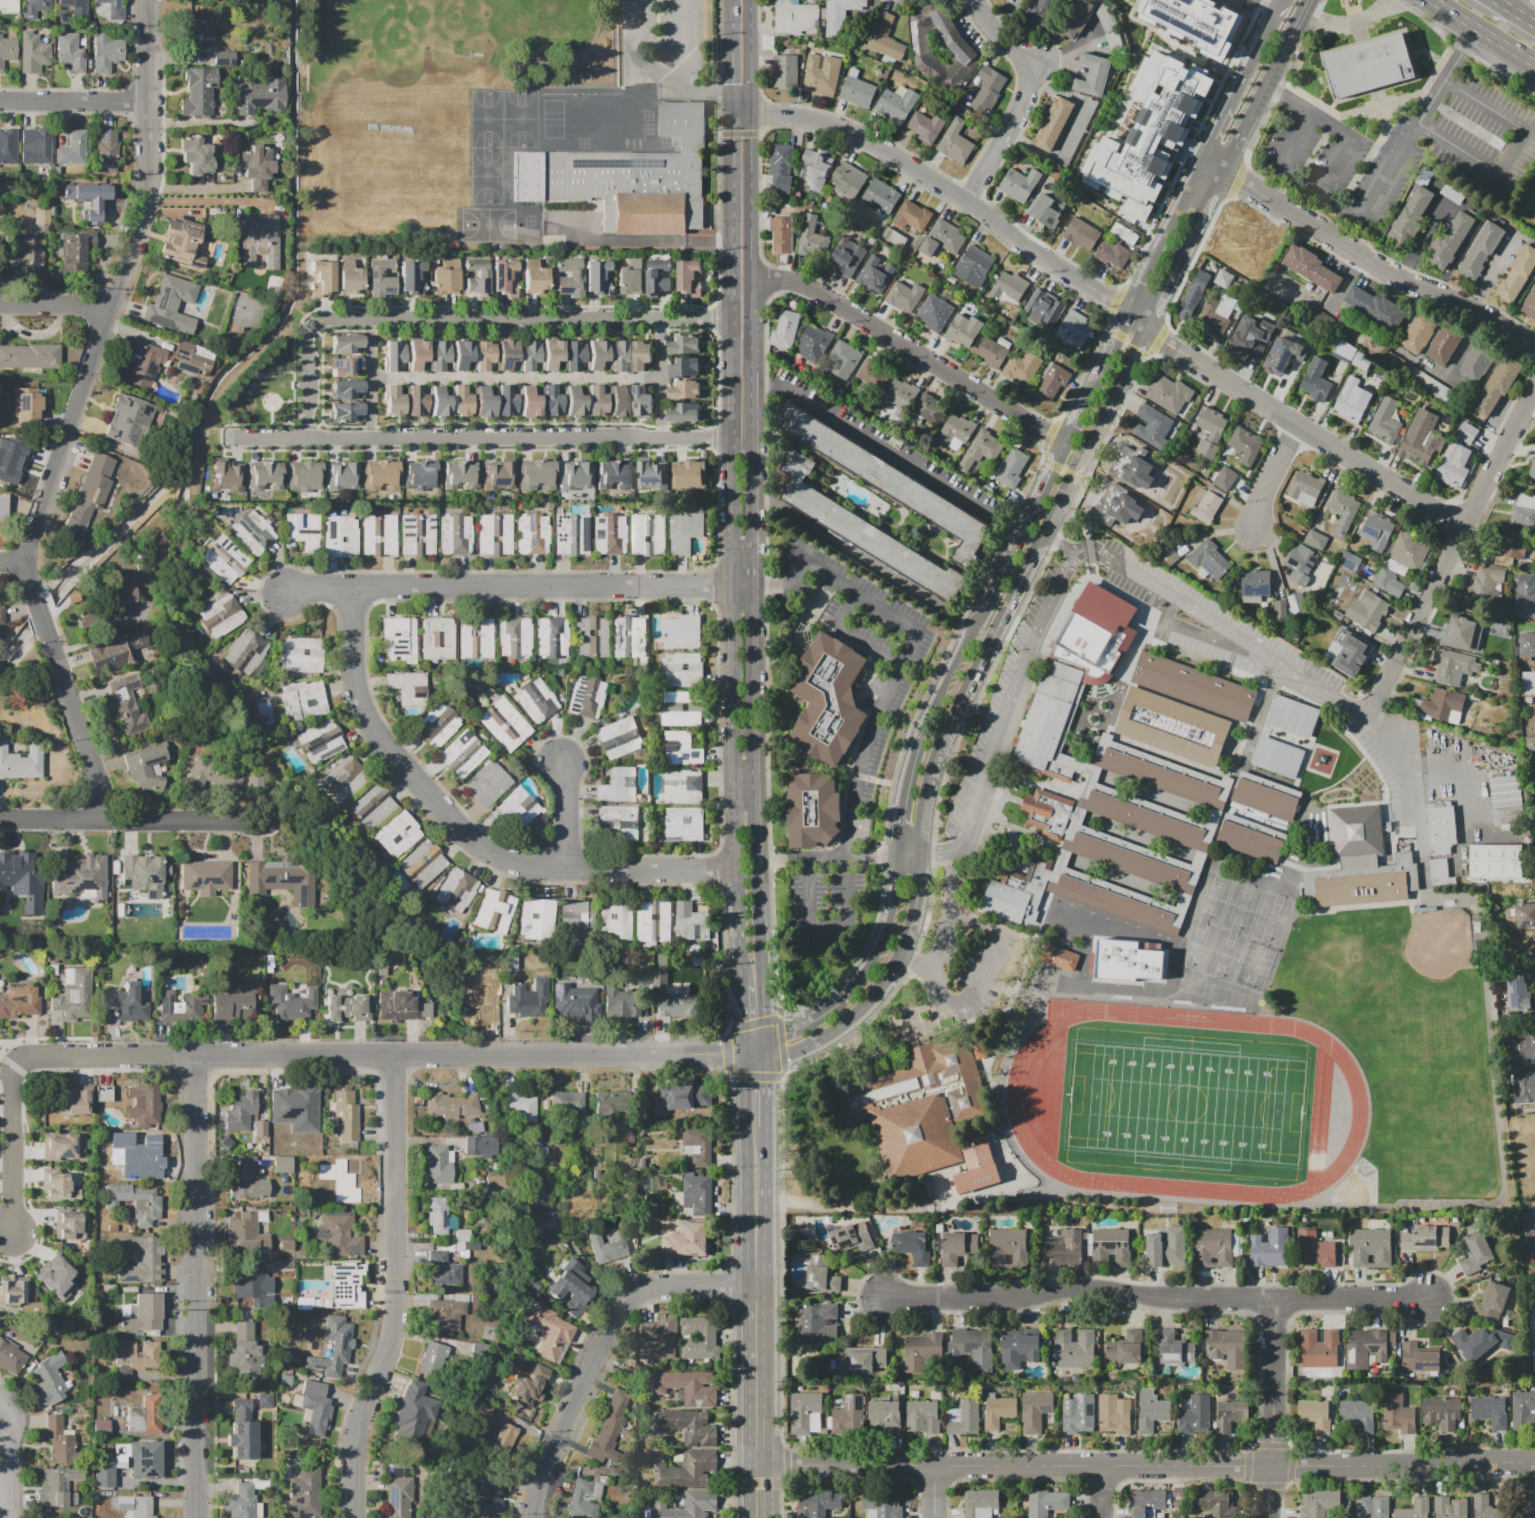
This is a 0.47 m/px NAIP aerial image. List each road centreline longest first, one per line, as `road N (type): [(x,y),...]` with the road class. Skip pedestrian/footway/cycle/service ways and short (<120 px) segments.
road 1 (residential): [(151,0),(154,176),(20,559),(111,819)]
road 2 (residential): [(1534,1462),(756,1466)]
road 3 (residential): [(753,1050),(29,1055),(15,1066)]
road 4 (residential): [(737,869),(570,871),(477,845),(406,771),(366,714),(352,671),(351,588)]
road 5 (residential): [(1432,1295),(1157,1300),(1076,1287),(1023,1299),(885,1298)]
road 6 (tertiary): [(1131,313),(906,771)]
road 7 (residential): [(234,439),(734,439)]
road 8 (tertiary): [(939,752),(1145,327)]
road 9 (residential): [(395,1055),(398,1305),(354,1447),(353,1517)]
road 10 (secondary): [(734,586),(740,1021),(753,1050)]
road 11 (secondary): [(753,1050),(765,1021),(755,586)]
road 12 (residential): [(198,1056),(200,1517)]
road 13 (residential): [(734,586),(287,593)]
road 14 (residential): [(1131,313),(873,142),(803,117),(751,115)]
road 15 (residential): [(731,318),(329,320),(311,328)]
road 16 (residential): [(1534,344),(1391,273),(1206,158)]
road 17 (residential): [(1465,526),(1145,327)]
road 18 (residential): [(755,1287),(655,1286),(631,1301),(596,1357),(547,1469),(536,1517)]
road 19 (residential): [(1067,442),(797,283),(751,279)]
road 20 (residential): [(1534,387),(1384,690)]
road 21 (tertiary): [(1267,31),(1131,313)]
road 22 (secondary): [(755,586),(751,279)]
road 23 (secondary): [(731,318),(734,586)]
road 24 (residential): [(967,202),(1041,58),(998,37),(974,0)]
road 25 (secondary): [(755,1287),(756,1517)]
road 26 (residential): [(1274,1299),(1269,1517)]
road 27 (tertiary): [(753,1050),(782,1051),(856,1014),(883,987),(907,939)]
road 28 (secondary): [(731,115),(731,318)]
road 29 (tertiary): [(1145,327),(1233,146)]
road 30 (tertiary): [(894,857),(892,907),(872,961),(837,1005),(809,1021)]
road 31 (residential): [(15,1066),(11,1232)]
road 32 (secondary): [(751,279),(751,115)]
road 33 (secondary): [(753,1050),(755,1207)]
road 34 (residential): [(111,819),(267,824)]
road 35 (residential): [(153,98),(0,98)]
road 36 (primary): [(1423,0),(1534,72)]

